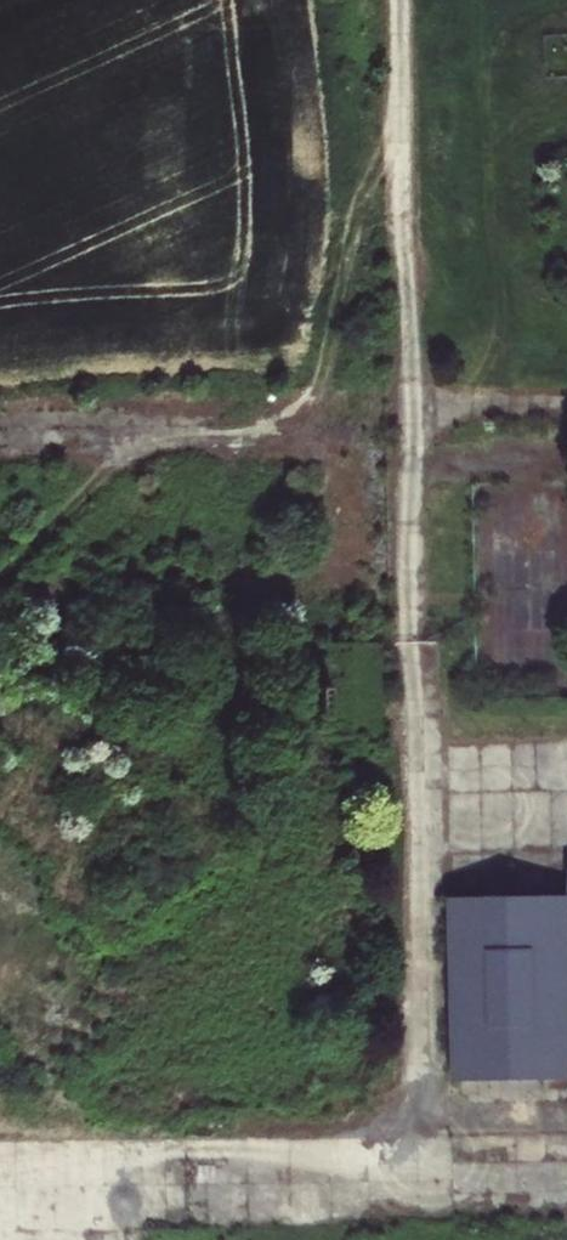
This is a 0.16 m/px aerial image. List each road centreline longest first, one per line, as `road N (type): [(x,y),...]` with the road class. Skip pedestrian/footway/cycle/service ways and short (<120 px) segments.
road 1 (track): [(399,101),(371,142),(324,410),(258,444),(159,448),(104,481),(0,575)]
road 2 (track): [(566,1155),(0,1152)]
road 3 (track): [(566,422),(405,423)]
road 4 (track): [(414,794),(566,792)]

